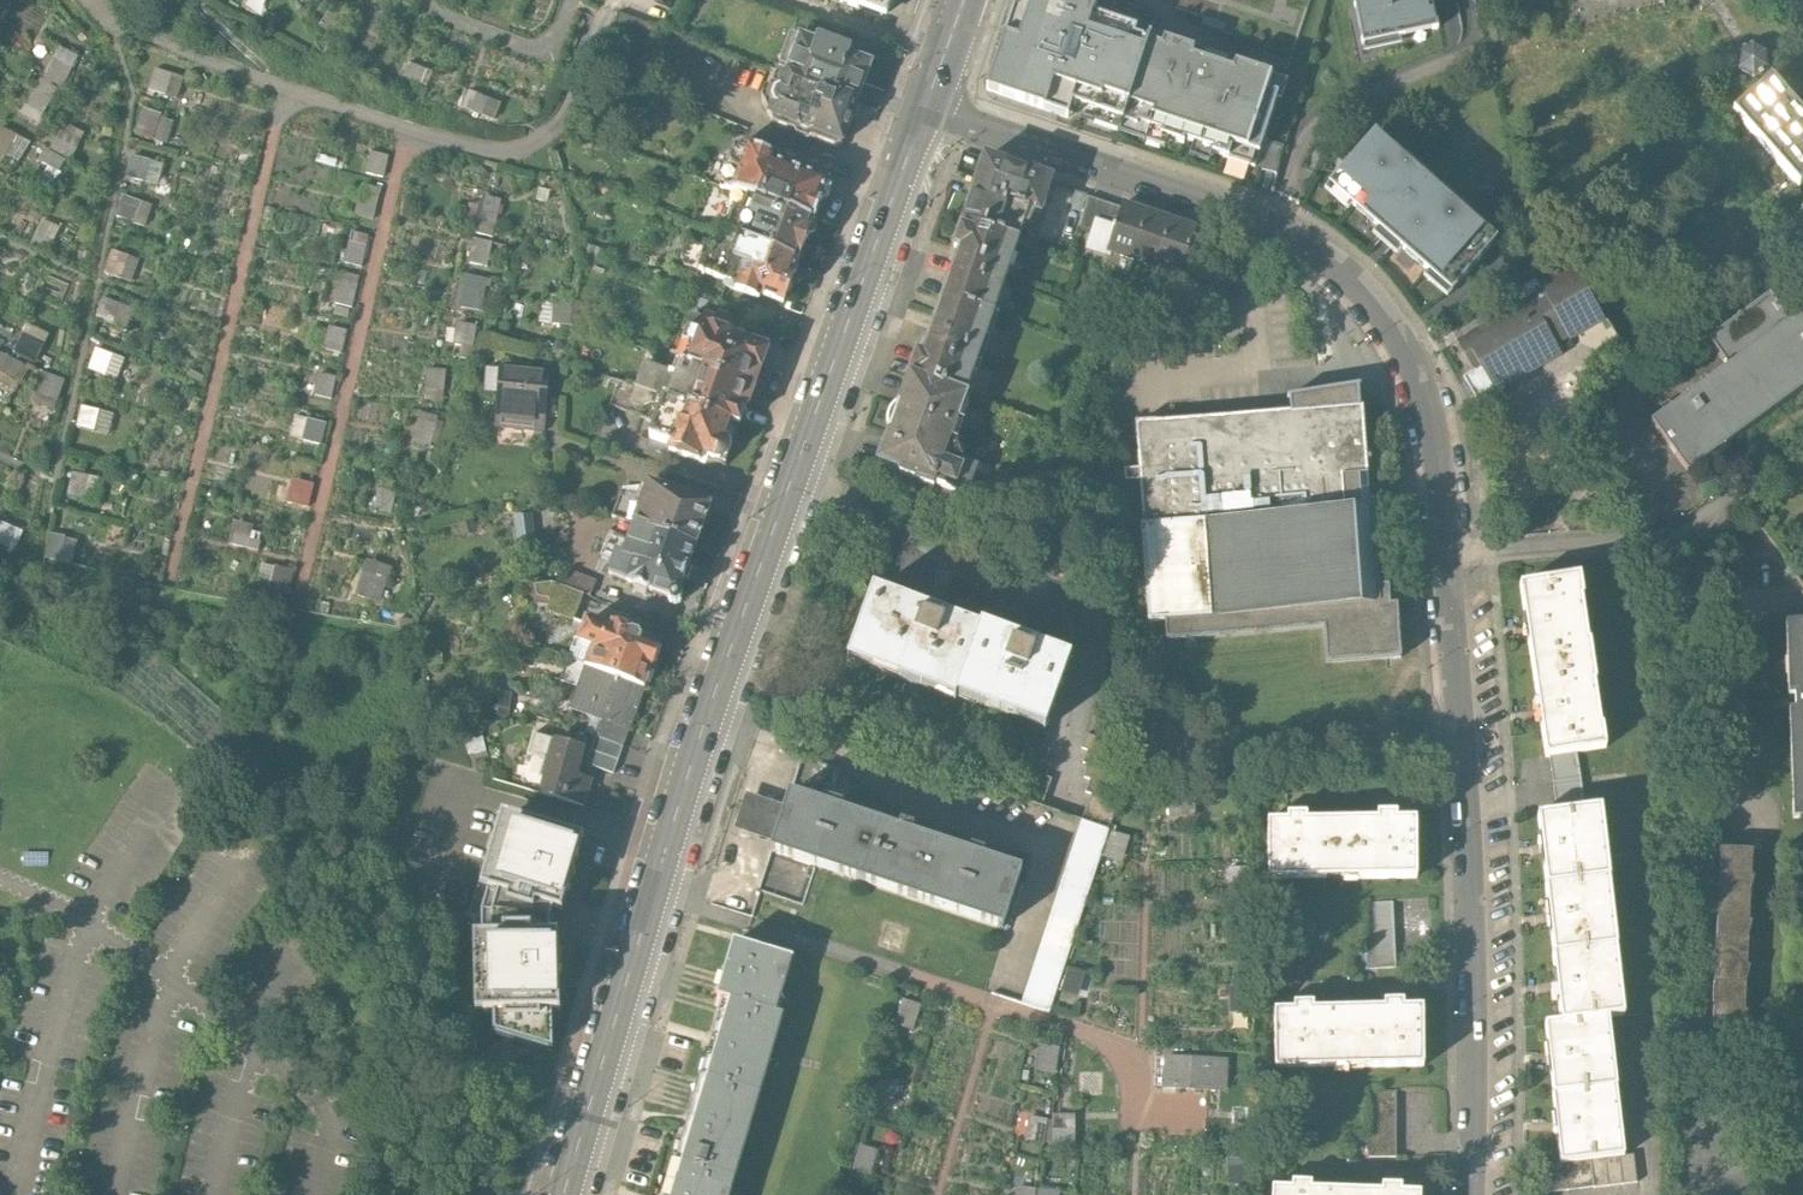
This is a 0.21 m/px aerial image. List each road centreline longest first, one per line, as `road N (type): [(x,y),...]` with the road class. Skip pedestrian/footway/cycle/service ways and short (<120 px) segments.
road 1 (residential): [(927,111),(1283,222),(1356,277),(1422,375),(1455,558),(1474,802),(1477,1194)]
road 2 (primary): [(567,1194),(709,708),(927,111)]

